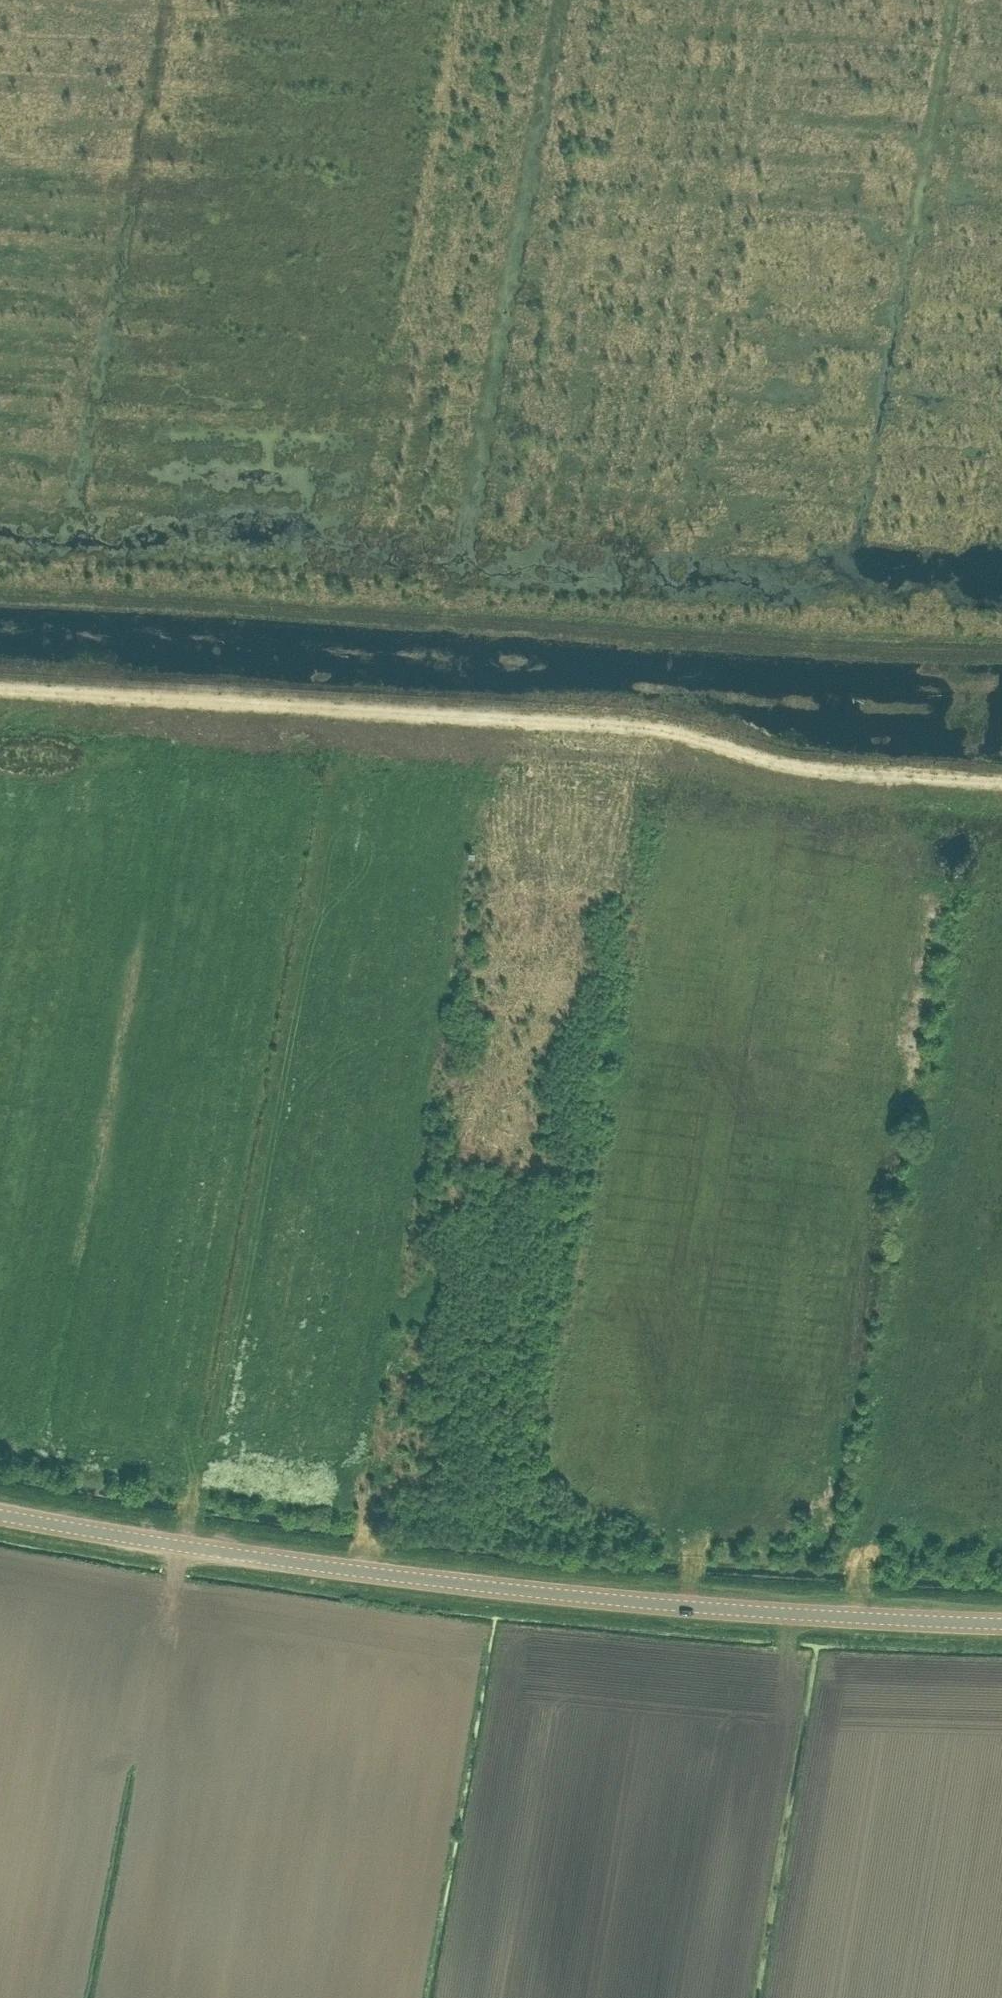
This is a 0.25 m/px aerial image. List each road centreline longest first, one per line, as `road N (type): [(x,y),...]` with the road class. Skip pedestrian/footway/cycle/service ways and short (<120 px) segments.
road 1 (track): [(1001,784),(799,769),(649,726),(0,689)]
road 2 (unclassified): [(1001,1622),(453,1582),(0,1512)]

